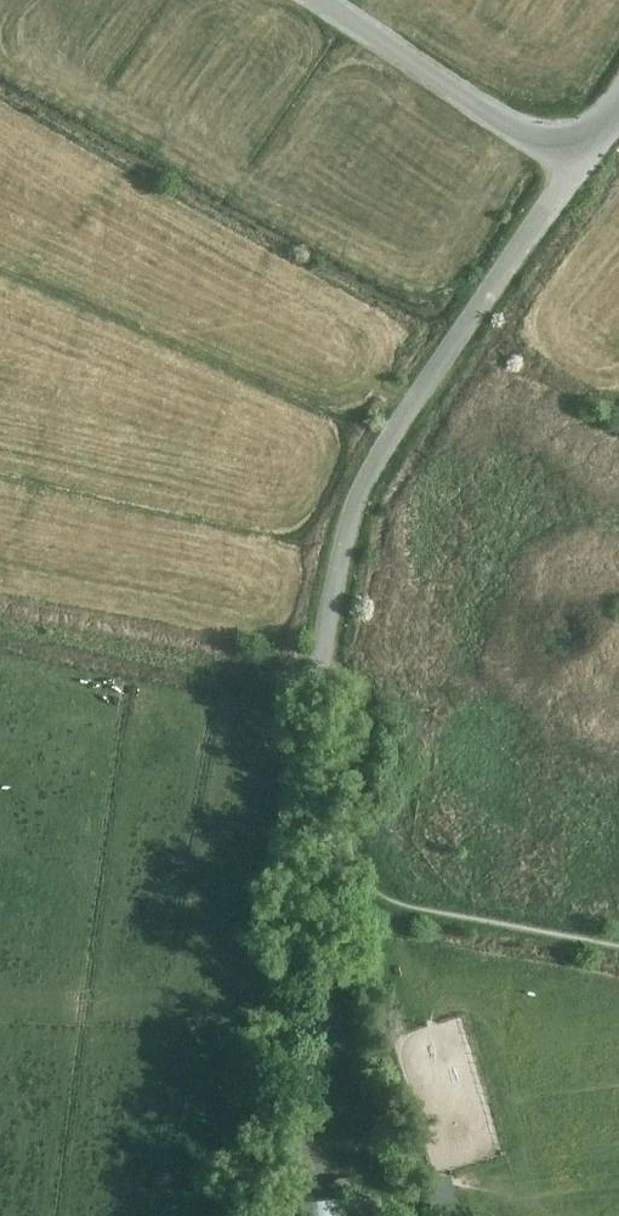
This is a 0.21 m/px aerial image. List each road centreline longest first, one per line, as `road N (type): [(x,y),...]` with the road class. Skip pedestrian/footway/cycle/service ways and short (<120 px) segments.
road 1 (unclassified): [(319,662),(353,500),(577,149)]
road 2 (unclassified): [(352,0),(577,149)]

